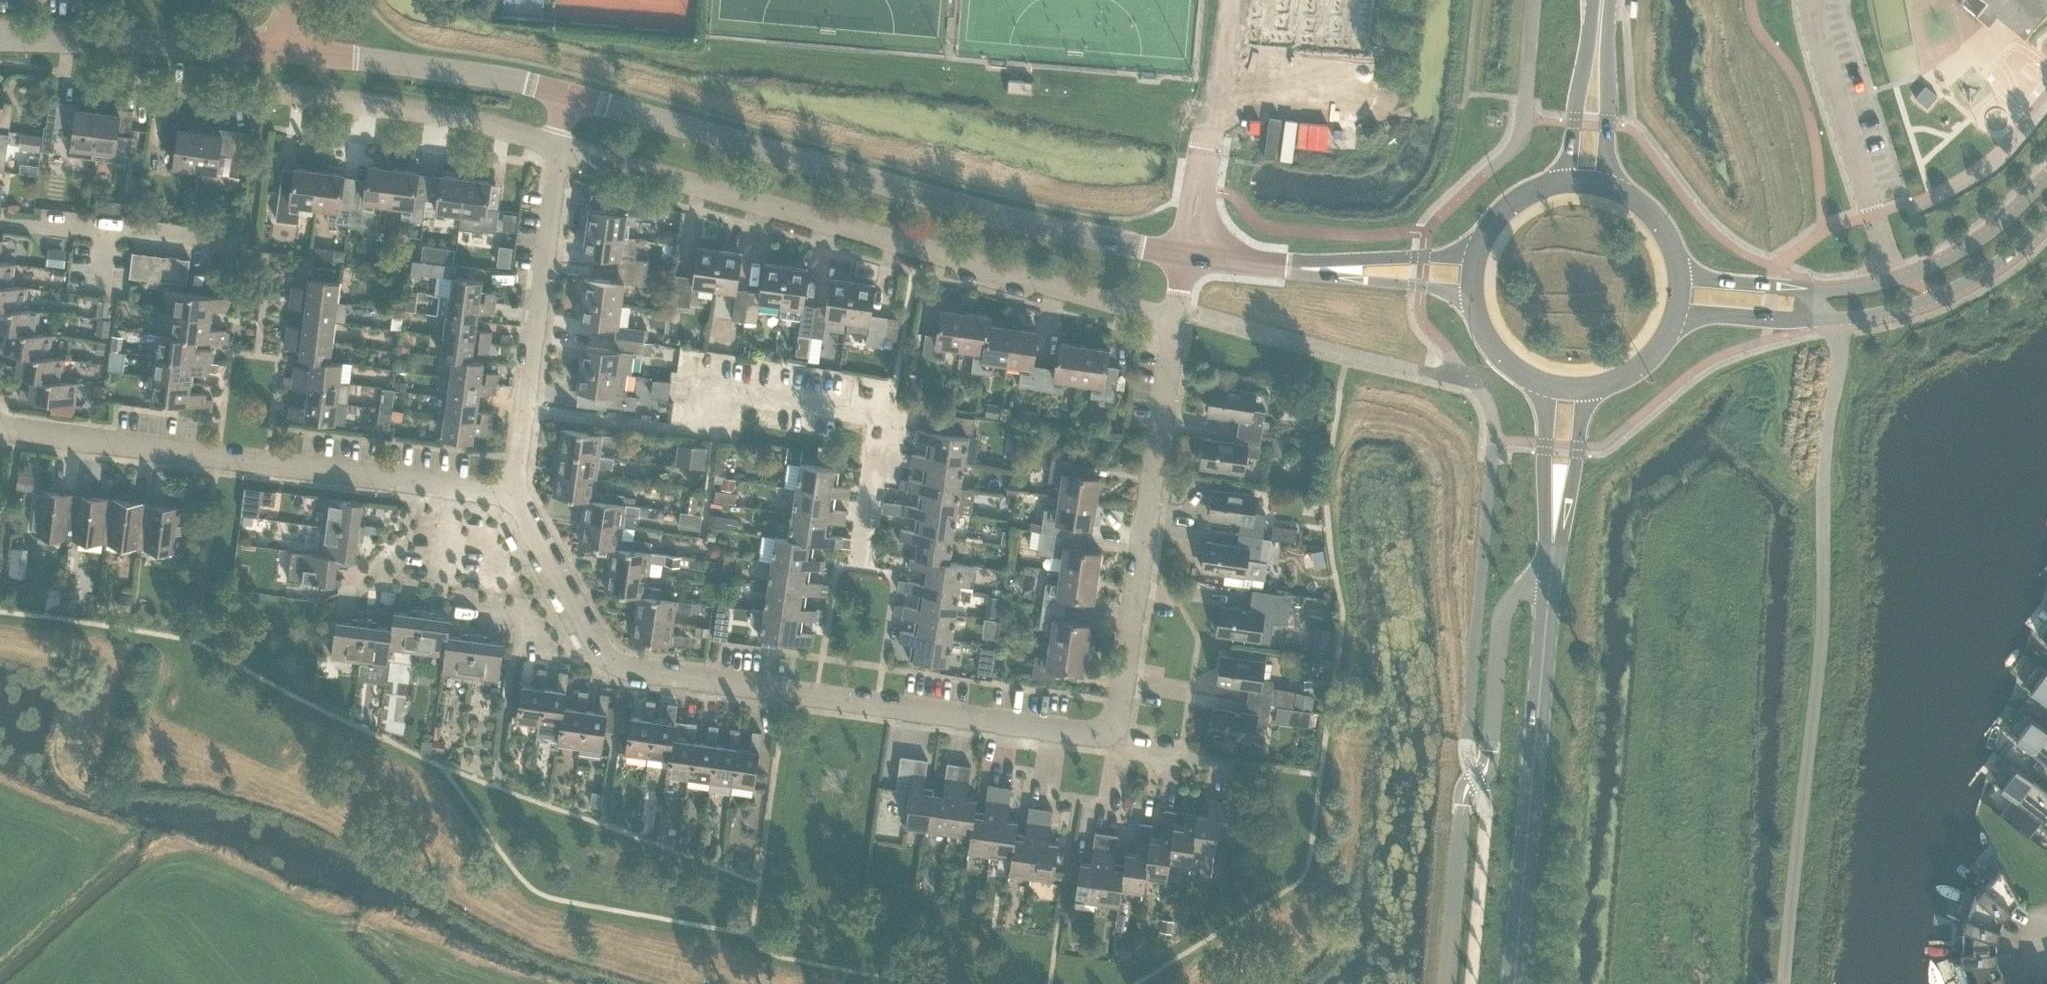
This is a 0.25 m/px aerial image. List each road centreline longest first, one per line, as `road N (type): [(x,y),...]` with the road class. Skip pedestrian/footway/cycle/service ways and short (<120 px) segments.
road 1 (residential): [(1175,318),(1114,735),(599,661),(514,492)]
road 2 (unclassified): [(1830,321),(1838,358),(1825,438),(1821,639),(1784,983)]
road 3 (residential): [(1175,318),(916,253),(555,146)]
road 4 (tertiary): [(567,94),(1033,224),(1187,252)]
road 5 (residential): [(514,492),(0,427)]
road 6 (unclassified): [(1447,983),(1463,802),(1487,766),(1502,614),(1524,587),(1549,584)]
road 7 (primary): [(1514,983),(1549,584)]
road 8 (residential): [(514,492),(555,146)]
road 9 (tertiary): [(288,48),(0,40)]
road 10 (tertiary): [(567,94),(501,77),(288,48)]
road 11 (residential): [(555,146),(444,118),(280,95)]
road 12 (tertiary): [(2046,176),(1953,256),(1877,284),(1808,288)]
road 13 (tertiary): [(1830,321),(1950,291),(2046,221)]
road 14 (primary): [(1616,188),(1605,147),(1612,0)]
road 15 (primary): [(1591,0),(1571,146),(1553,182)]
road 16 (tertiary): [(1671,327),(1714,314),(1830,321)]
road 17 (primary): [(1537,381),(1553,541)]
road 18 (primary): [(1553,541),(1595,386)]
road 19 (tertiary): [(1480,243),(1447,255),(1358,257),(1332,267)]
road 20 (tertiary): [(1332,267),(1436,288),(1474,309)]
road 21 (tertiary): [(1187,252),(1332,267)]
road 22 (tertiary): [(1808,288),(1706,278),(1678,263)]

